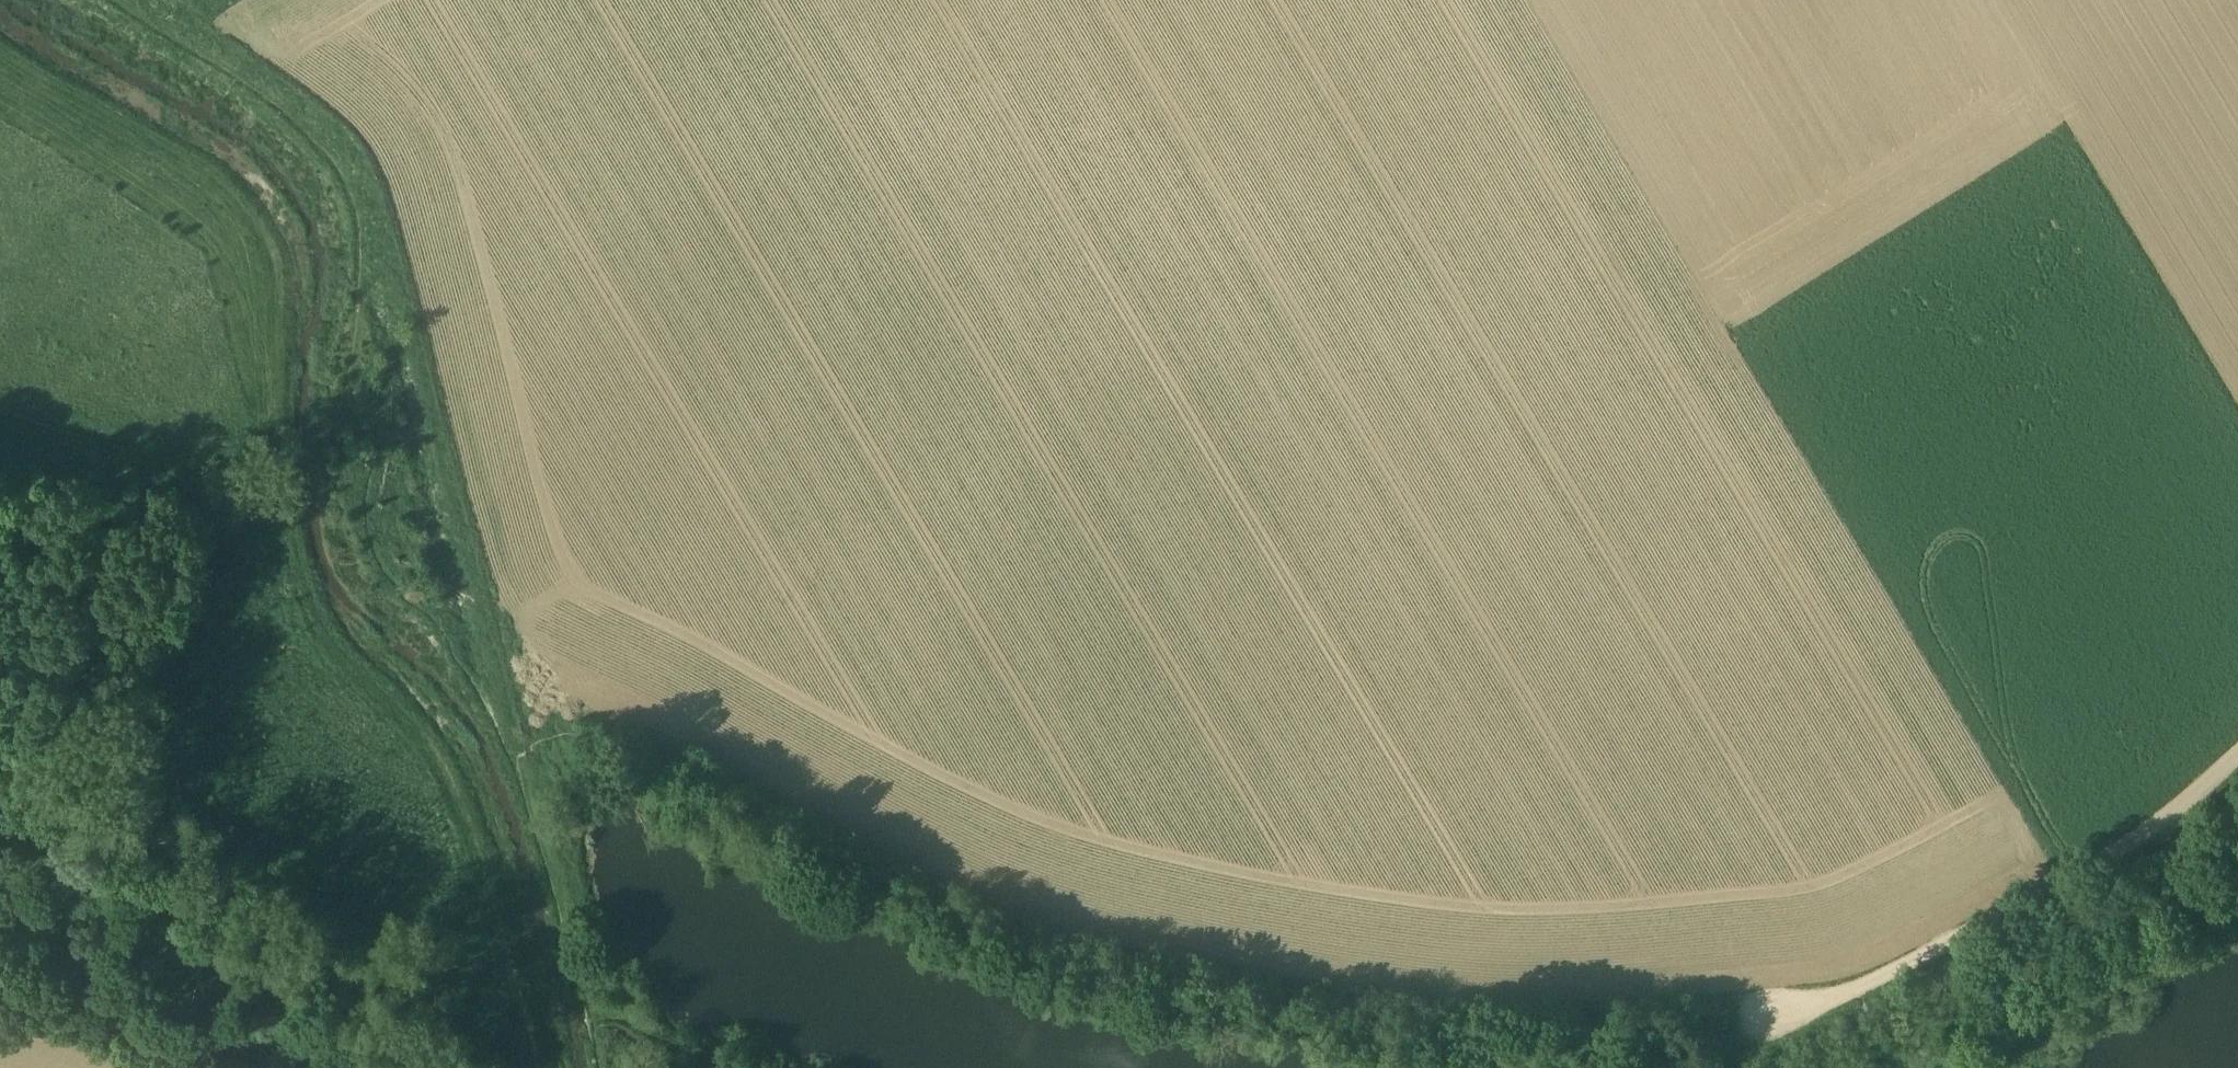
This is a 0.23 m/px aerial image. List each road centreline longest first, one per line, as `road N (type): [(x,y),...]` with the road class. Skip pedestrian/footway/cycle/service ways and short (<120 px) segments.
road 1 (track): [(2237,754),(2151,829),(2062,888),(1847,993),(1753,1024)]
road 2 (track): [(183,470),(0,410)]

